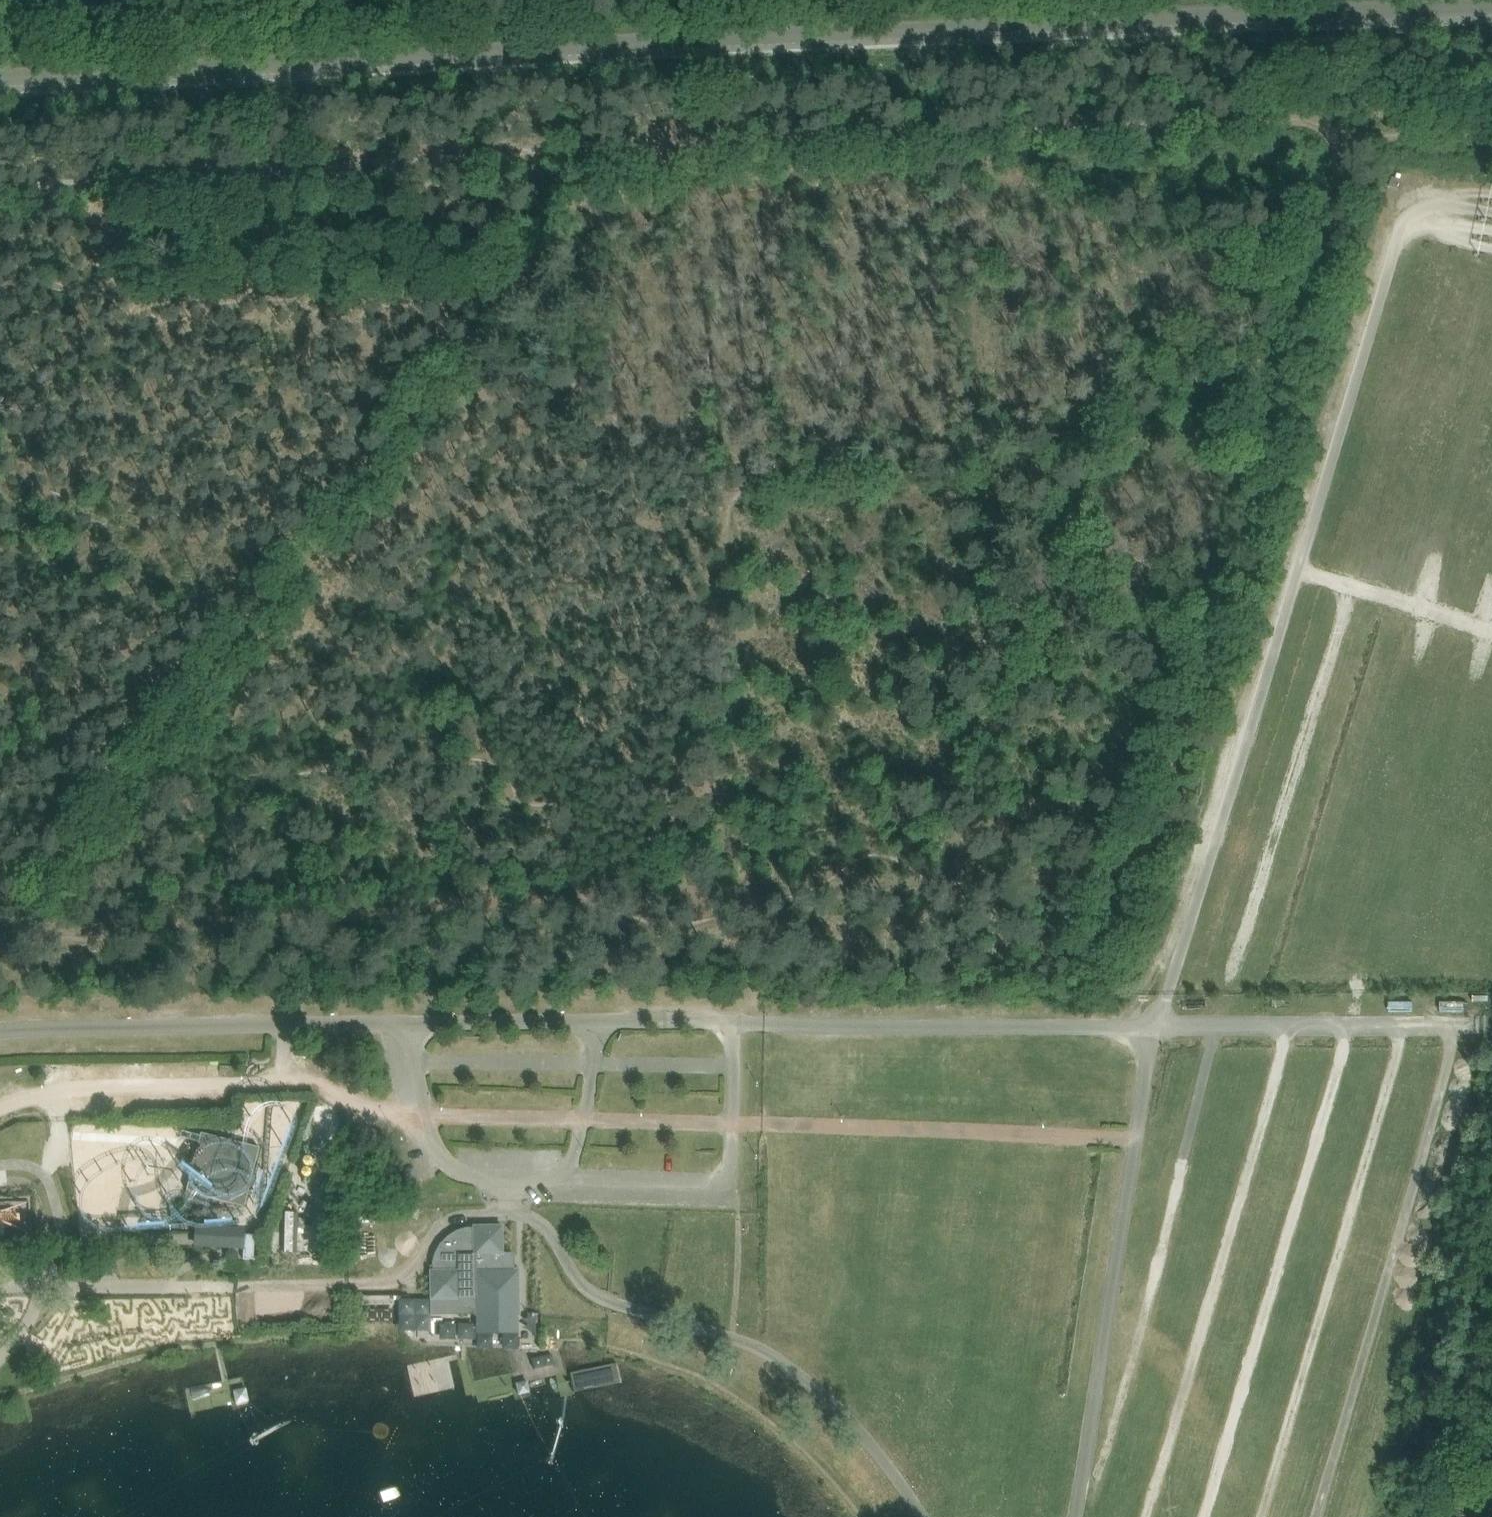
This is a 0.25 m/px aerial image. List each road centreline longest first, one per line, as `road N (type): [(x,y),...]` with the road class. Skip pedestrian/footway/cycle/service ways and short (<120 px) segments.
road 1 (unclassified): [(0,76),(1491,4)]
road 2 (unclassified): [(0,1033),(736,1021)]

